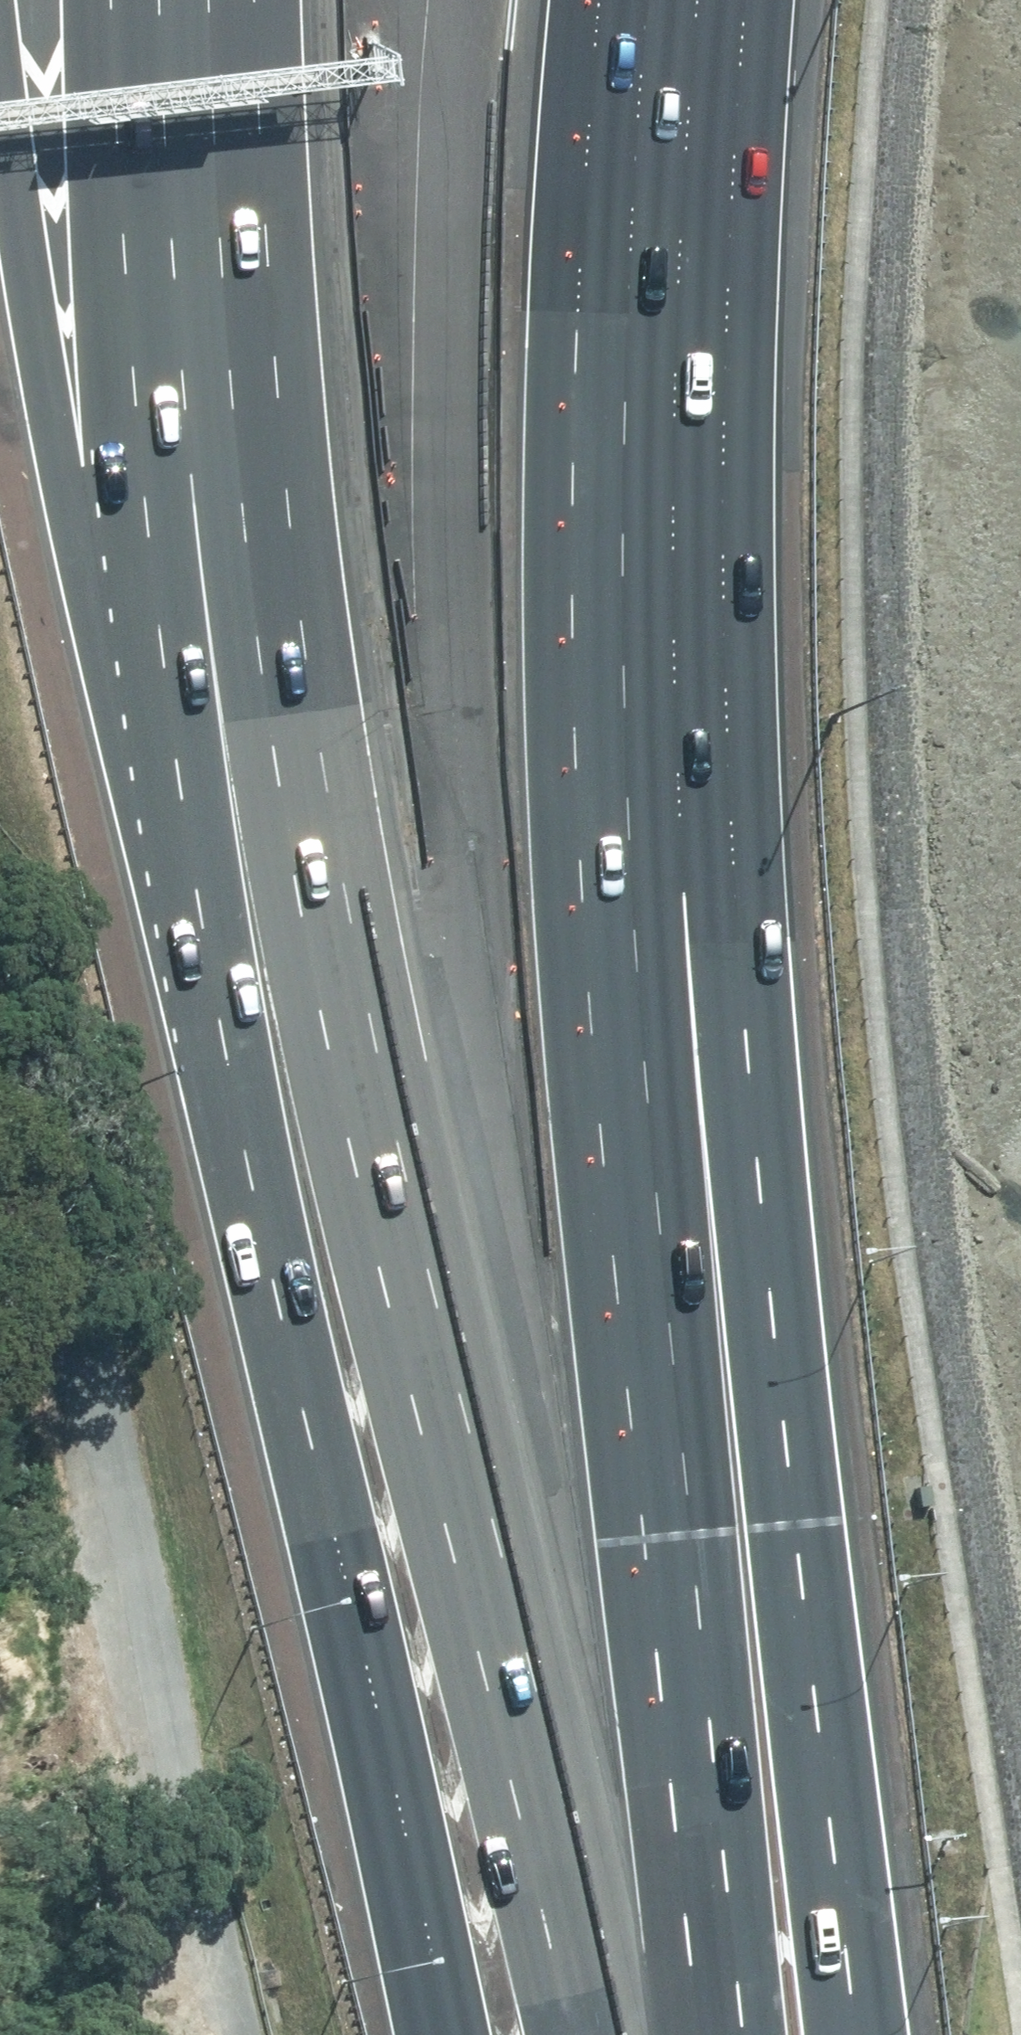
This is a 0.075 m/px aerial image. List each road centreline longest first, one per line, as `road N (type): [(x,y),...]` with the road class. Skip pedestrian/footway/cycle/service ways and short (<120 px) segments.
road 1 (motorway): [(630,2034),(373,1039),(280,619),(255,0)]
road 2 (motorway): [(736,0),(724,247),(742,909),(771,1313),(858,2034)]
road 3 (motorway): [(648,0),(623,242),(643,921),(743,2034)]
road 4 (residential): [(0,927),(49,1076),(185,1794),(242,2034)]
road 5 (motorway): [(213,1030),(61,478),(12,0)]
road 6 (motorway): [(213,1030),(147,509),(171,223),(216,0)]
road 7 (motorway): [(440,2034),(399,1816),(213,1030)]

